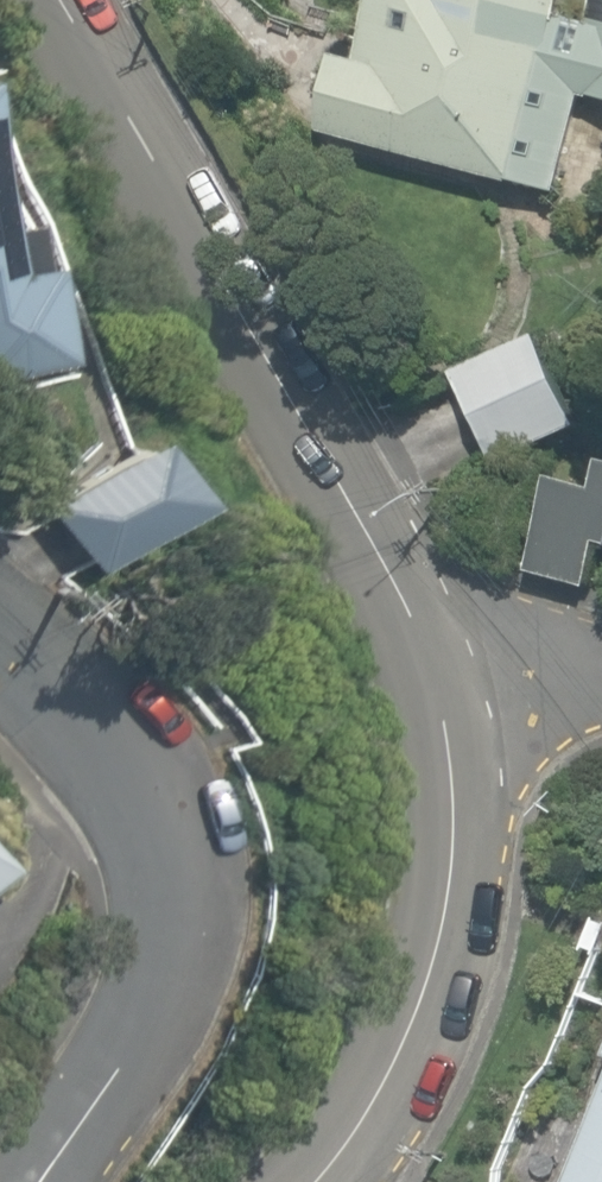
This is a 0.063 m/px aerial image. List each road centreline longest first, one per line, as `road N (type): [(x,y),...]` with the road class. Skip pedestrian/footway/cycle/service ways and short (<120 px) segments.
road 1 (residential): [(449,658),(43,0)]
road 2 (residential): [(36,1181),(141,1022),(163,916),(146,805),(0,628)]
road 3 (residential): [(449,658),(451,957),(352,1152)]
road 4 (residential): [(449,658),(601,667)]

